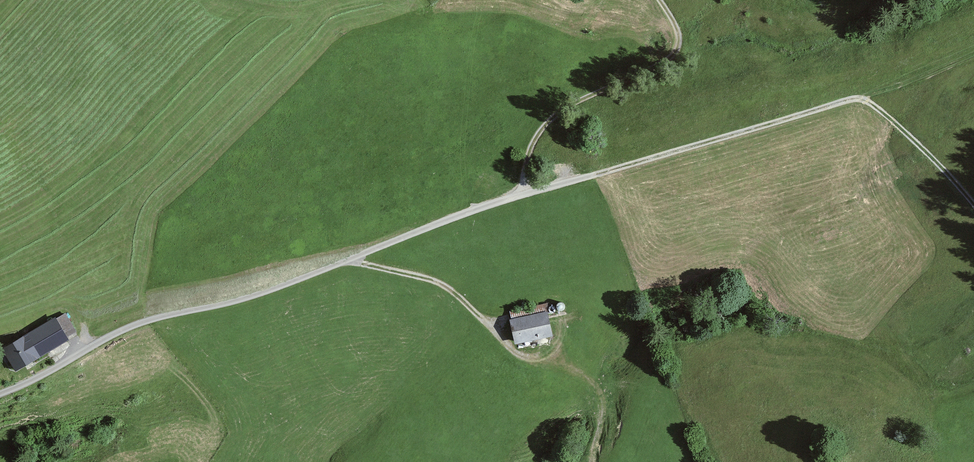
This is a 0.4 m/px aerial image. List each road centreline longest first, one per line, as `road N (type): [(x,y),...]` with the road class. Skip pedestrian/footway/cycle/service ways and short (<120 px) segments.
road 1 (track): [(657,0),(675,22),(676,50),(656,68),(570,106),(536,135),(525,171),(533,189),(859,97),(973,204)]
road 2 (unclassified): [(0,393),(123,330),(286,284),(533,189)]
road 3 (track): [(592,461),(604,406),(587,376),(512,351),(439,283),(353,258)]

